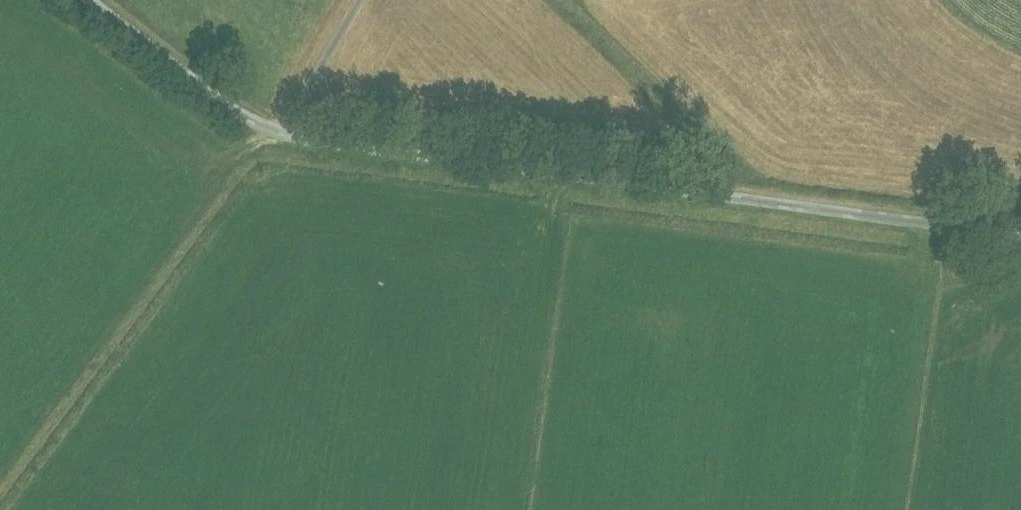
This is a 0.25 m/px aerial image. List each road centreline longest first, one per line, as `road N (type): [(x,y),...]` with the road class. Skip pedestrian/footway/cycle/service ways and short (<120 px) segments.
road 1 (residential): [(118,0),(281,122),(1020,232)]

